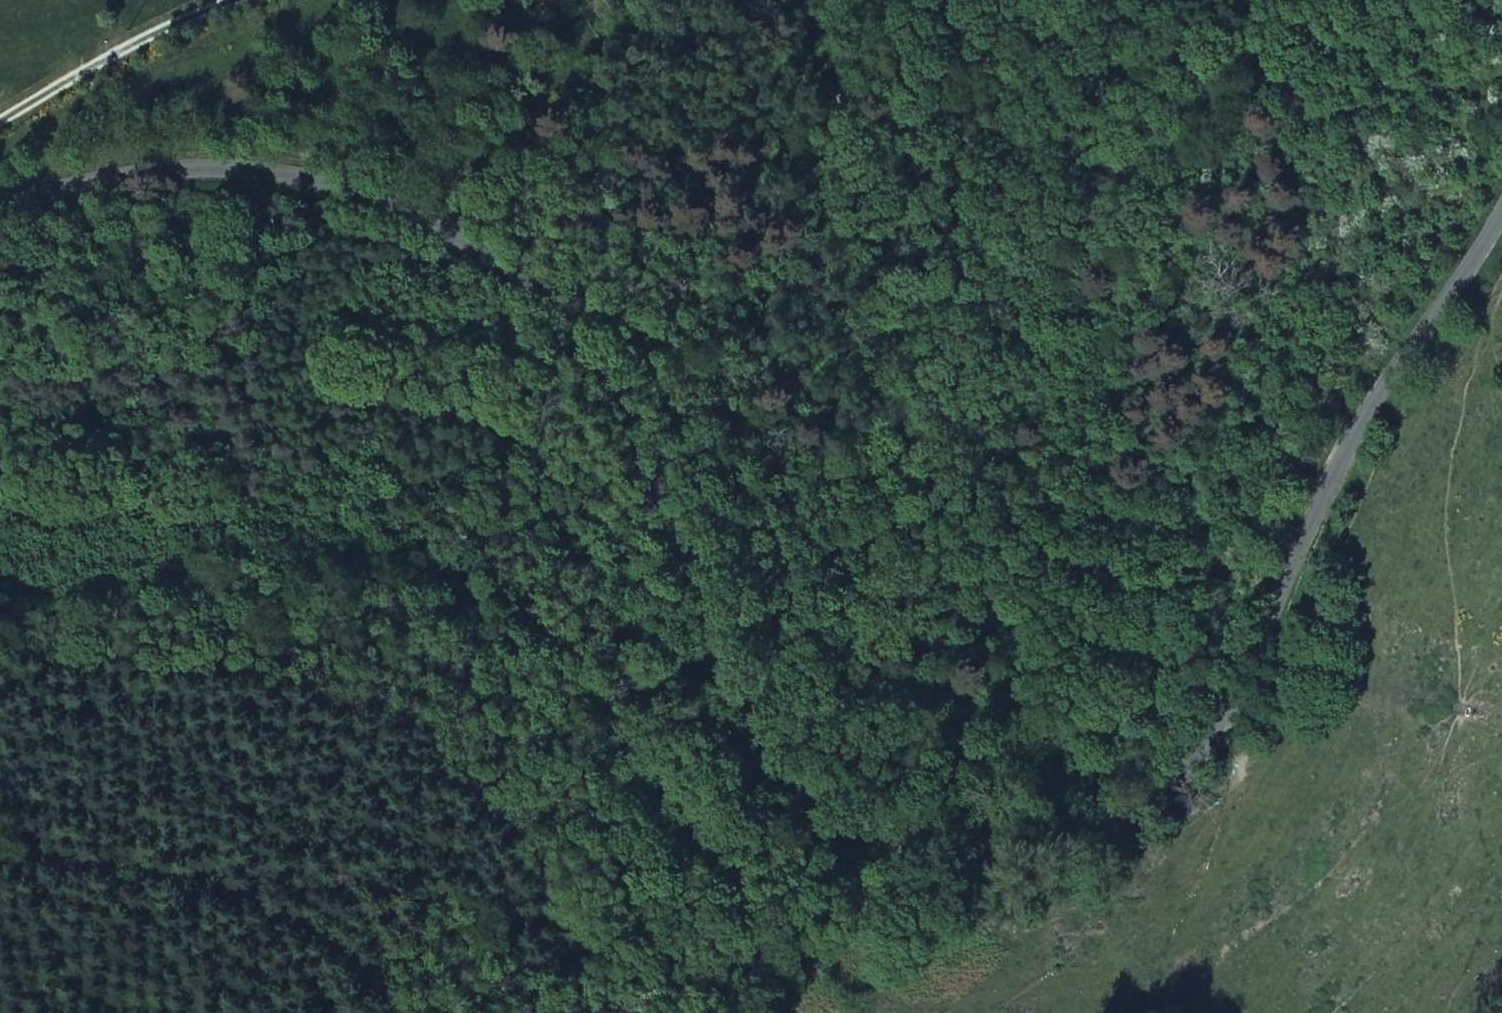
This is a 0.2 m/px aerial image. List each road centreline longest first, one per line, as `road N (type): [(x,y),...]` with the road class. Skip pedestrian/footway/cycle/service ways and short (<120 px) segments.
road 1 (residential): [(0,195),(196,156),(271,163),(419,200),(499,250),(560,302),(598,351),(699,626),(729,691),(779,759),(828,799),(892,828),(968,846),(1035,844),(1097,826),(1163,782),(1209,734),(1377,394),(1501,211)]
road 2 (track): [(403,1012),(367,967),(285,902),(258,891),(0,851)]

